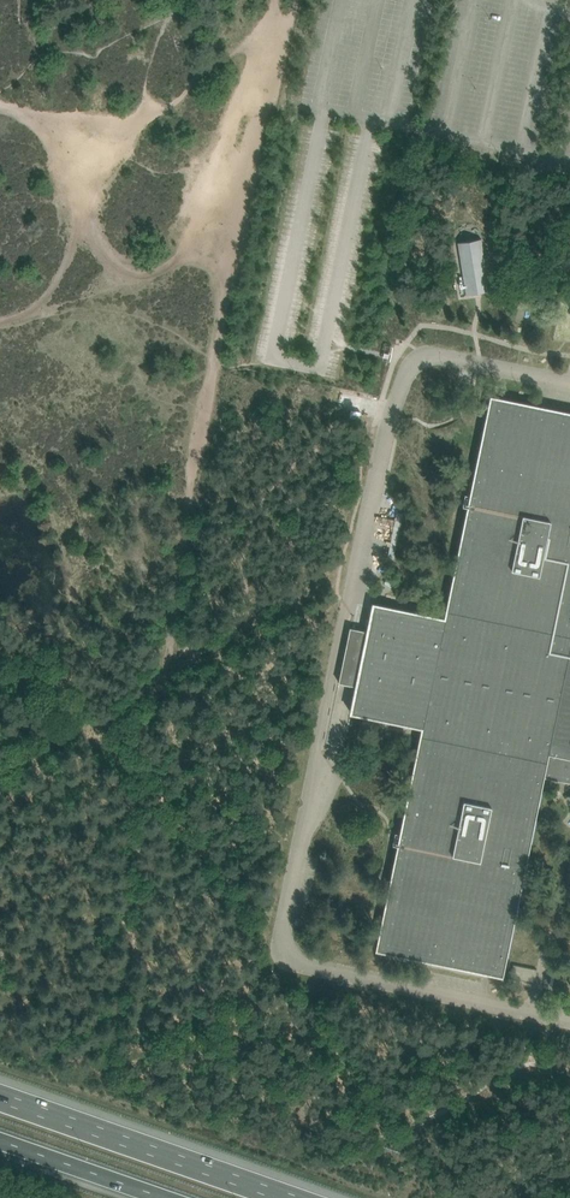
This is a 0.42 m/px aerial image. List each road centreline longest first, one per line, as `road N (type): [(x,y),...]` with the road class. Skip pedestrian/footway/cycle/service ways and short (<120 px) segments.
road 1 (motorway): [(287,1197),(0,1098)]
road 2 (motorway): [(0,1141),(164,1197)]

